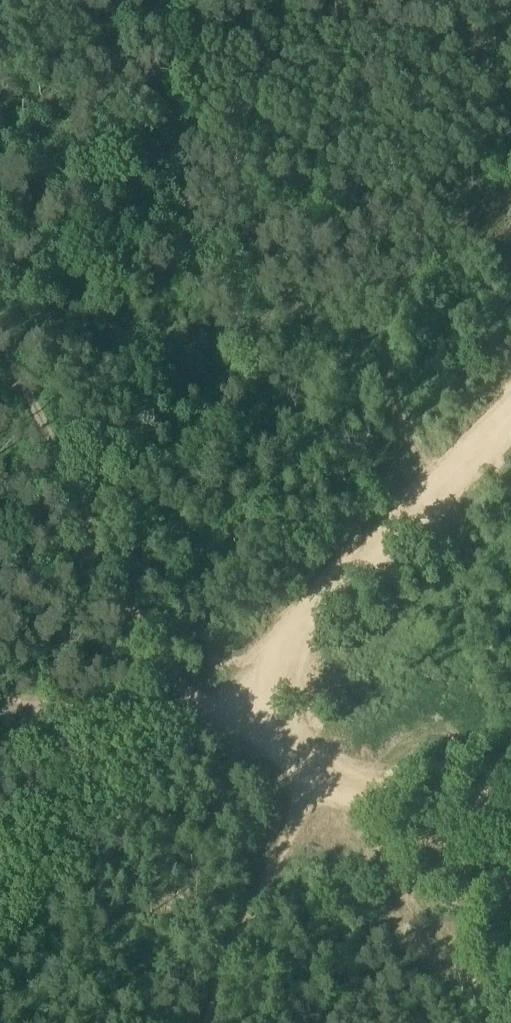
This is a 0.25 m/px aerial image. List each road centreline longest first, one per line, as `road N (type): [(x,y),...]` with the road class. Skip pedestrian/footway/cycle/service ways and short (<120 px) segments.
road 1 (track): [(496,993),(305,764),(218,1022)]
road 2 (track): [(205,742),(0,300)]
road 3 (track): [(510,427),(278,655),(205,742)]
road 4 (track): [(205,742),(305,764),(510,790)]
road 5 (track): [(0,945),(205,742)]
road 6 (track): [(205,742),(0,724)]

